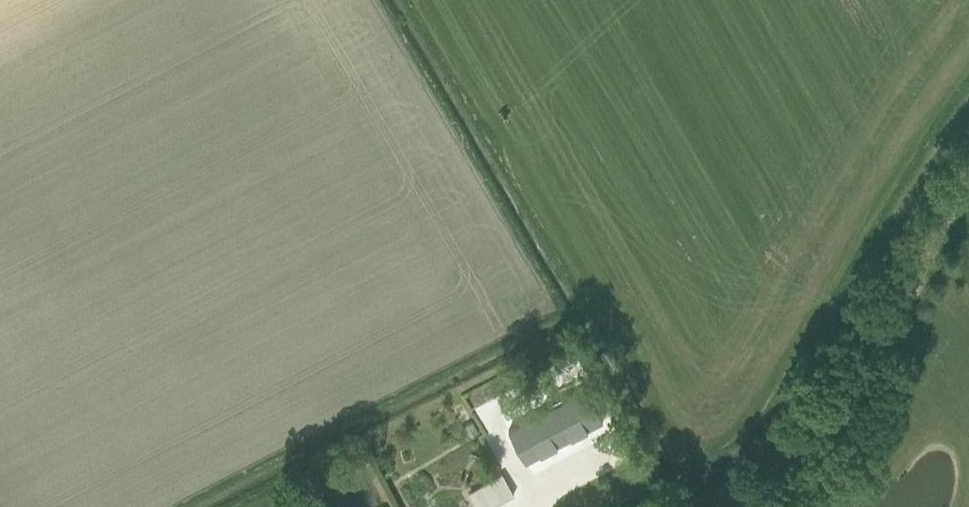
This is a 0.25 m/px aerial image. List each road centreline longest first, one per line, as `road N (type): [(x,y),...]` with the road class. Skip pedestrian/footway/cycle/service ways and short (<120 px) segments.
road 1 (unclassified): [(745,506),(814,450),(848,410),(968,183)]

